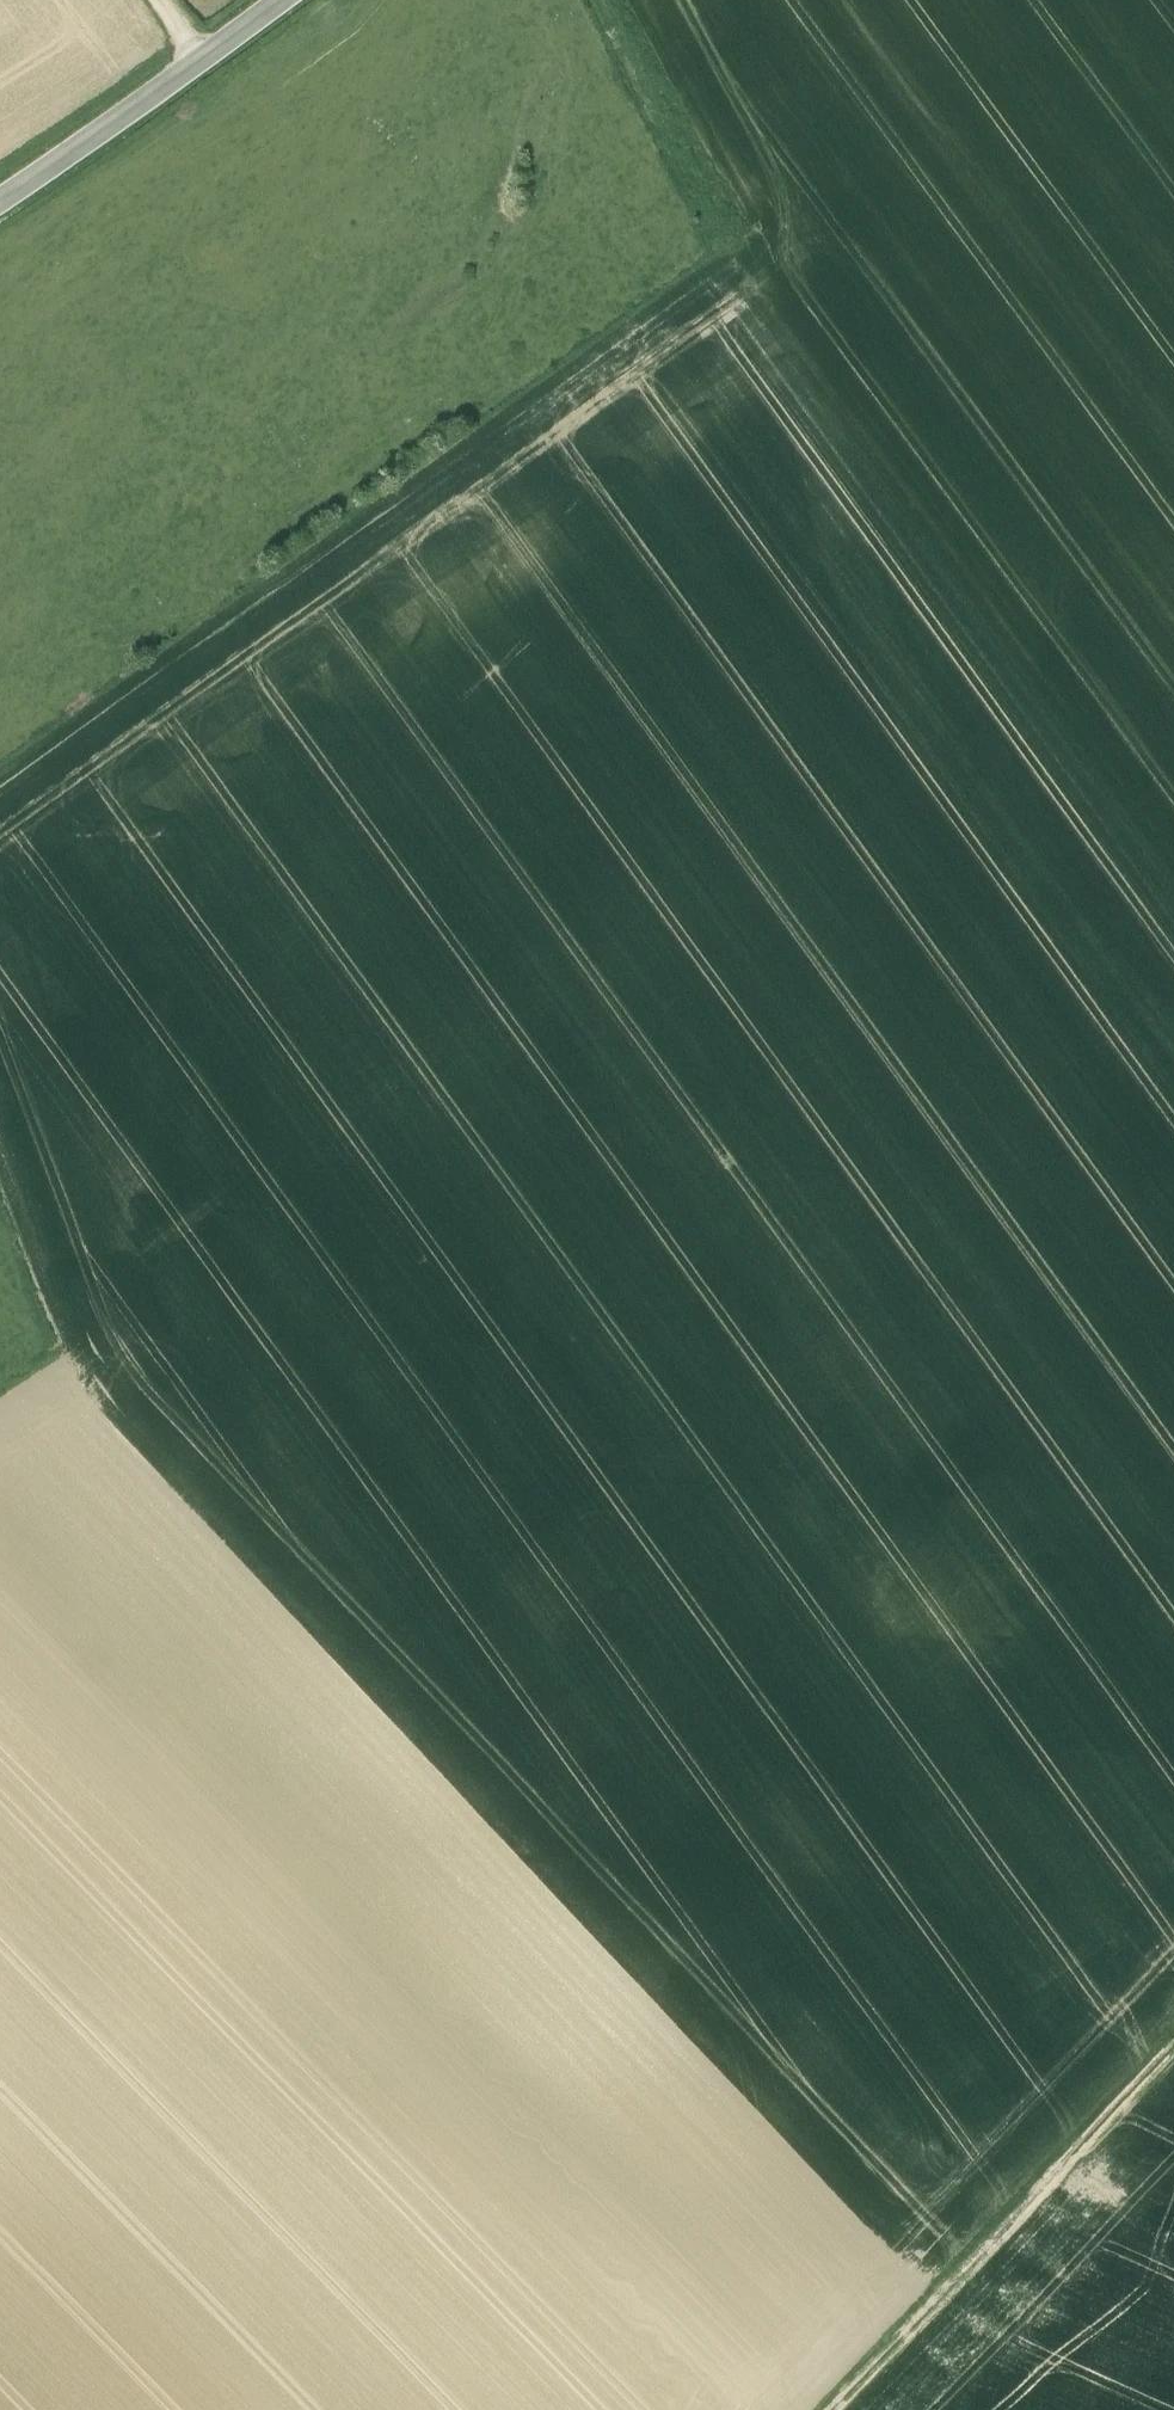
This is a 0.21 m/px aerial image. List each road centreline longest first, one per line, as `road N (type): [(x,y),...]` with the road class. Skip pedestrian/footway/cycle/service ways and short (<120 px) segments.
road 1 (track): [(1173,2047),(825,2409)]
road 2 (tertiary): [(0,201),(286,0)]

